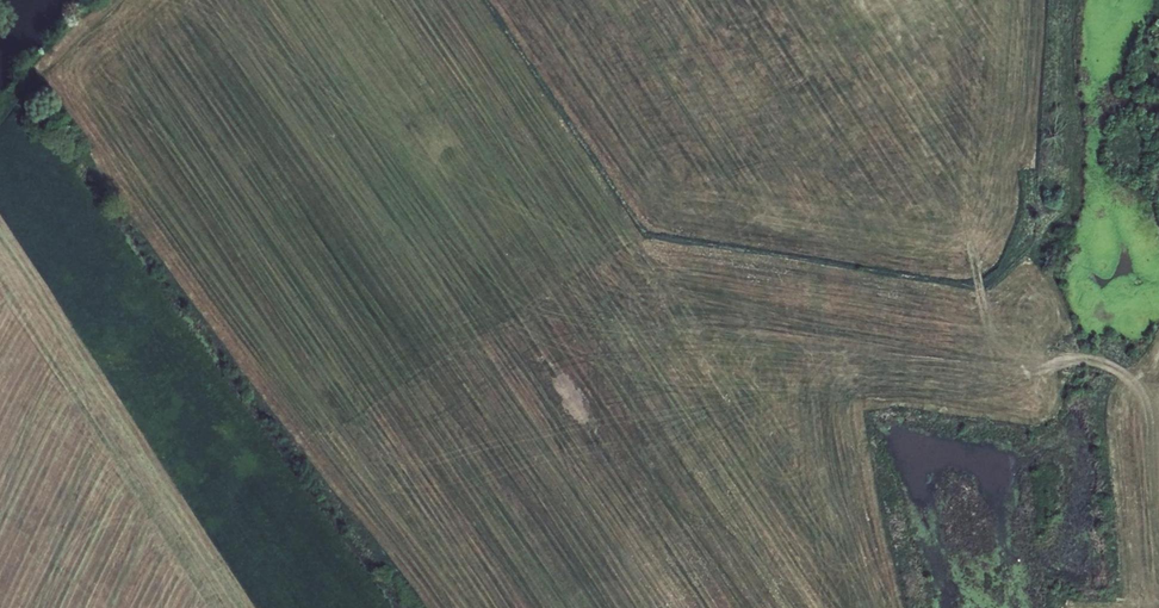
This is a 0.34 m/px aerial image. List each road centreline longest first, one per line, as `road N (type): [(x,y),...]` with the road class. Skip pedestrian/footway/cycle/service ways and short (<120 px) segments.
road 1 (track): [(1158,518),(1135,388),(1102,364),(997,344),(973,272)]
road 2 (track): [(0,124),(107,0)]

